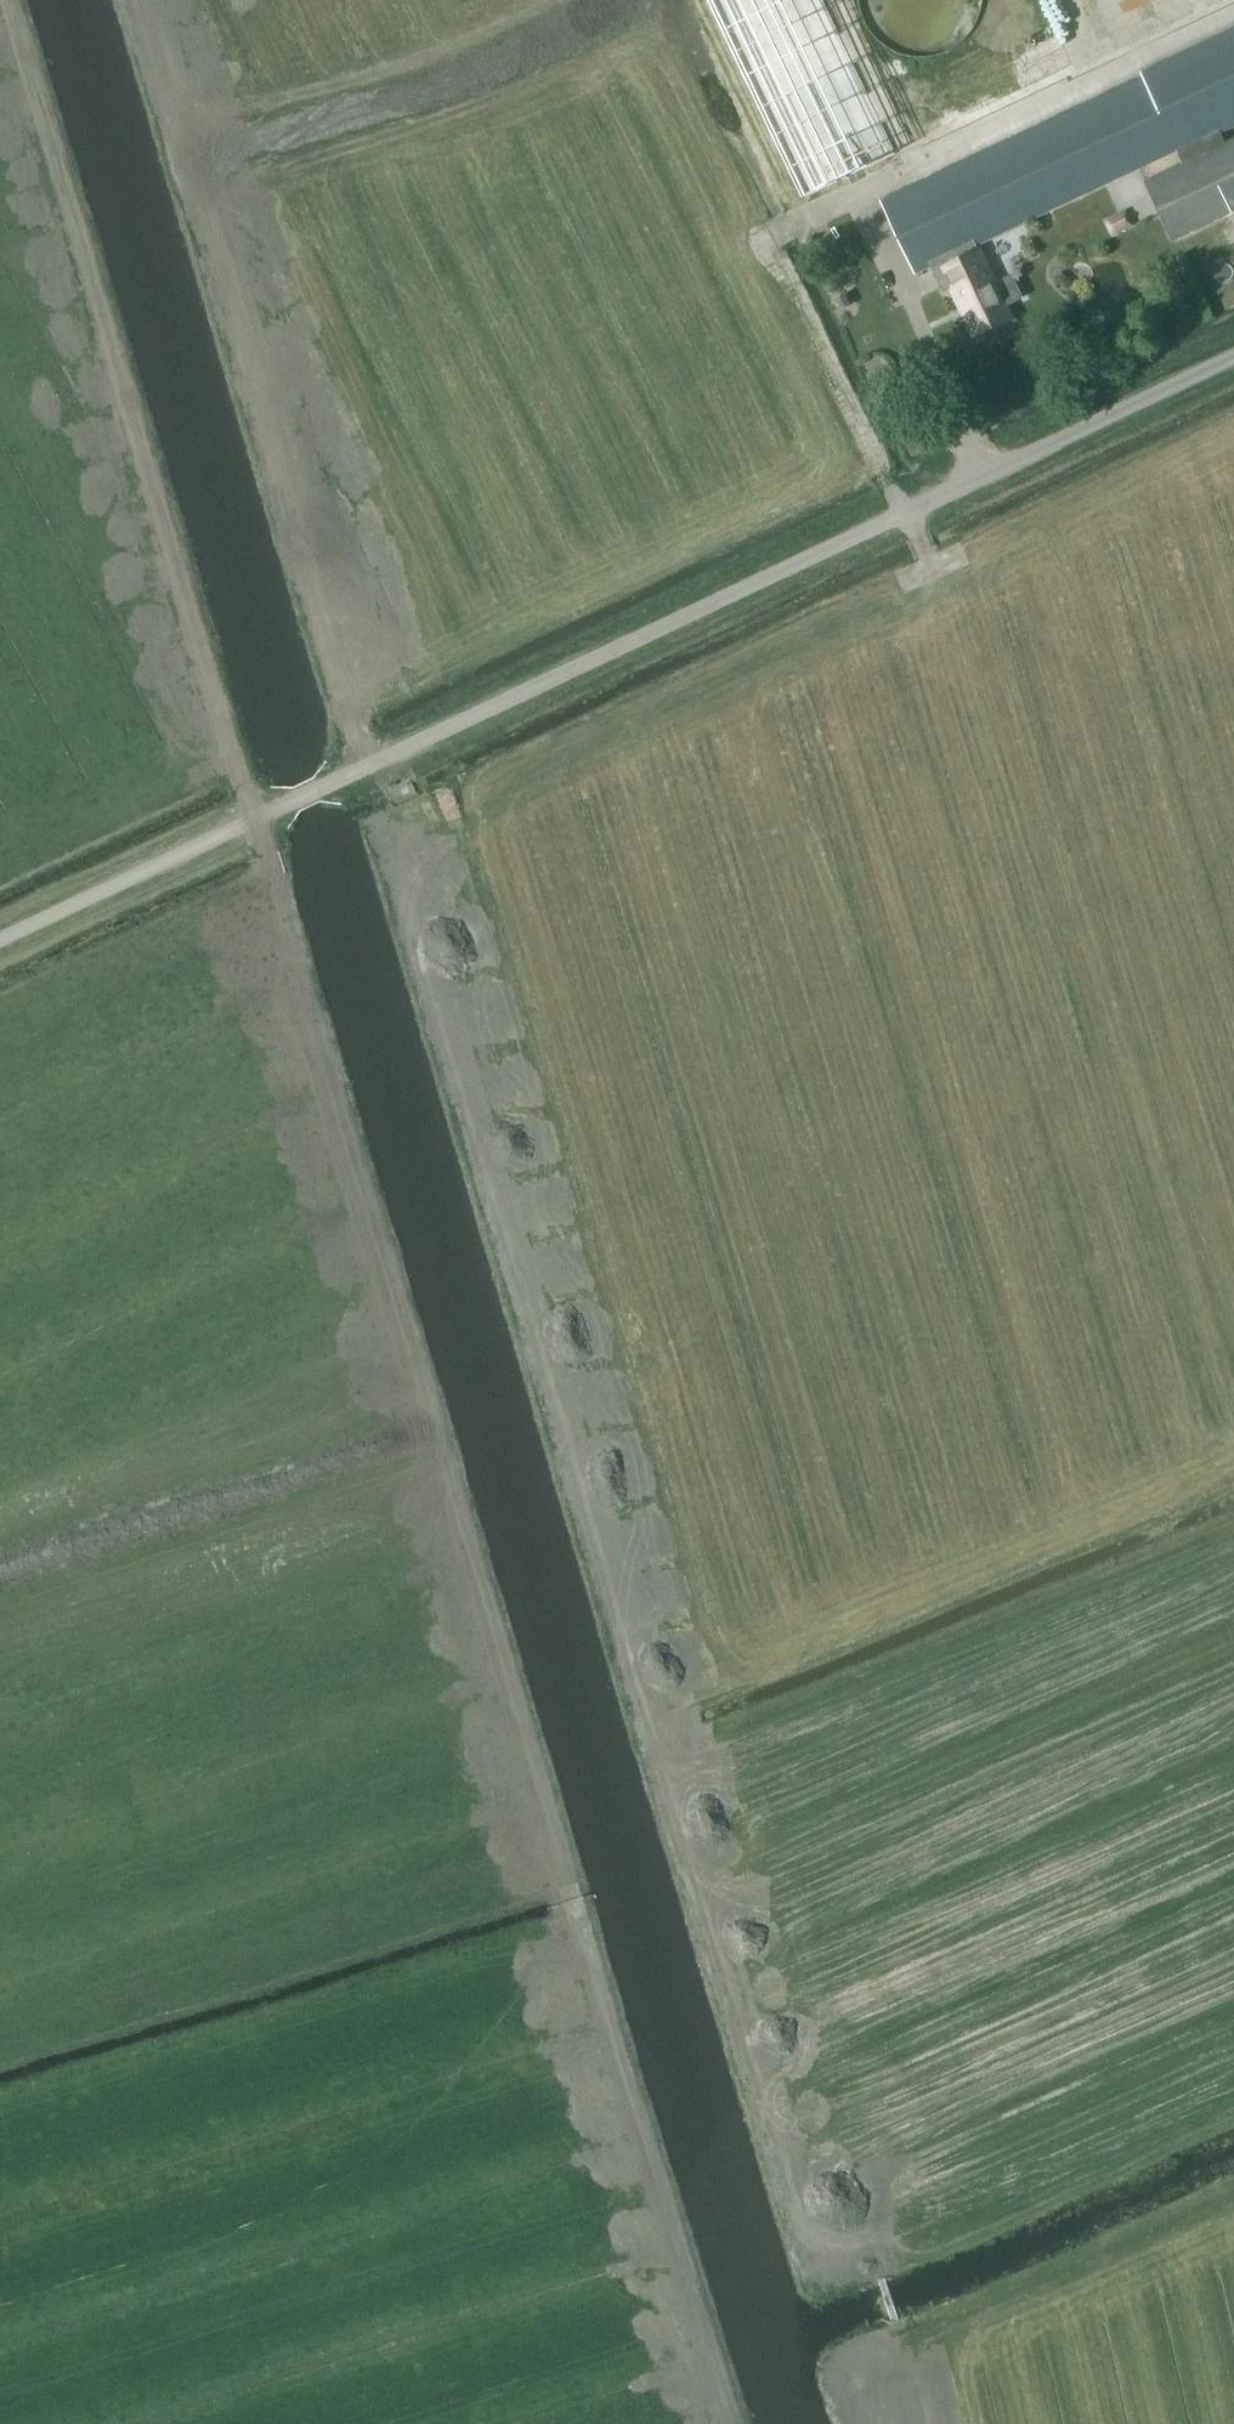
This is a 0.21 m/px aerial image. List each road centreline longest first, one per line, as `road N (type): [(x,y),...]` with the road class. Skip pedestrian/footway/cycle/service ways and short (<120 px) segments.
road 1 (unclassified): [(0,940),(1233,360)]

